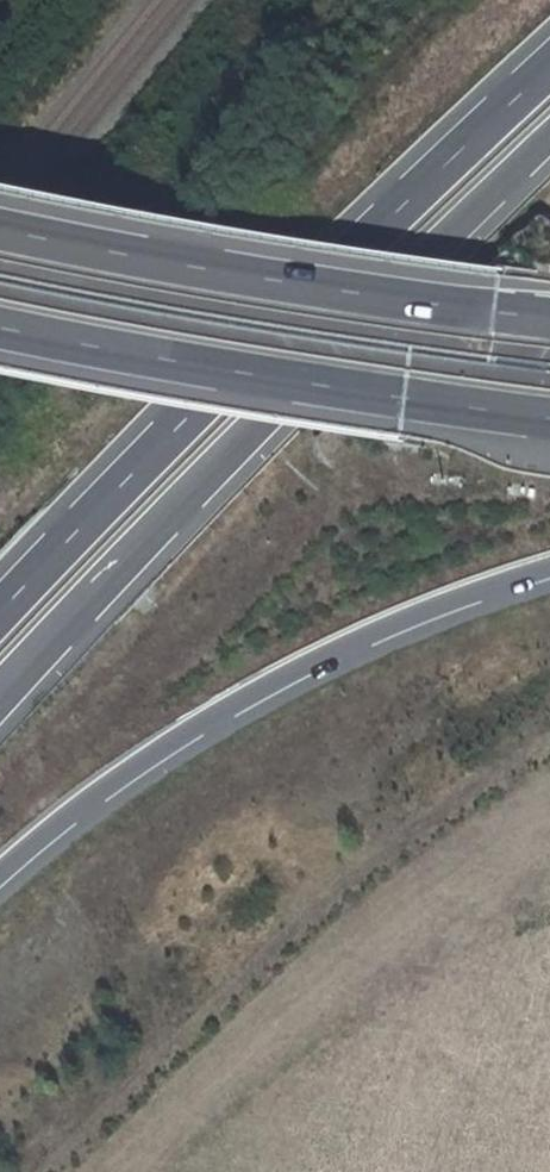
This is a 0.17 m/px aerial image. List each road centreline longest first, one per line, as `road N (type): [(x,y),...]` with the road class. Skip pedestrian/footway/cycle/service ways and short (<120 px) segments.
road 1 (motorway): [(0,694),(235,444),(549,140)]
road 2 (motorway): [(549,70),(372,235),(0,615)]
road 3 (motorway): [(0,872),(229,705),(492,580),(549,568)]
road 4 (motorway): [(549,319),(0,234)]
road 5 (motorway): [(0,338),(549,417)]

